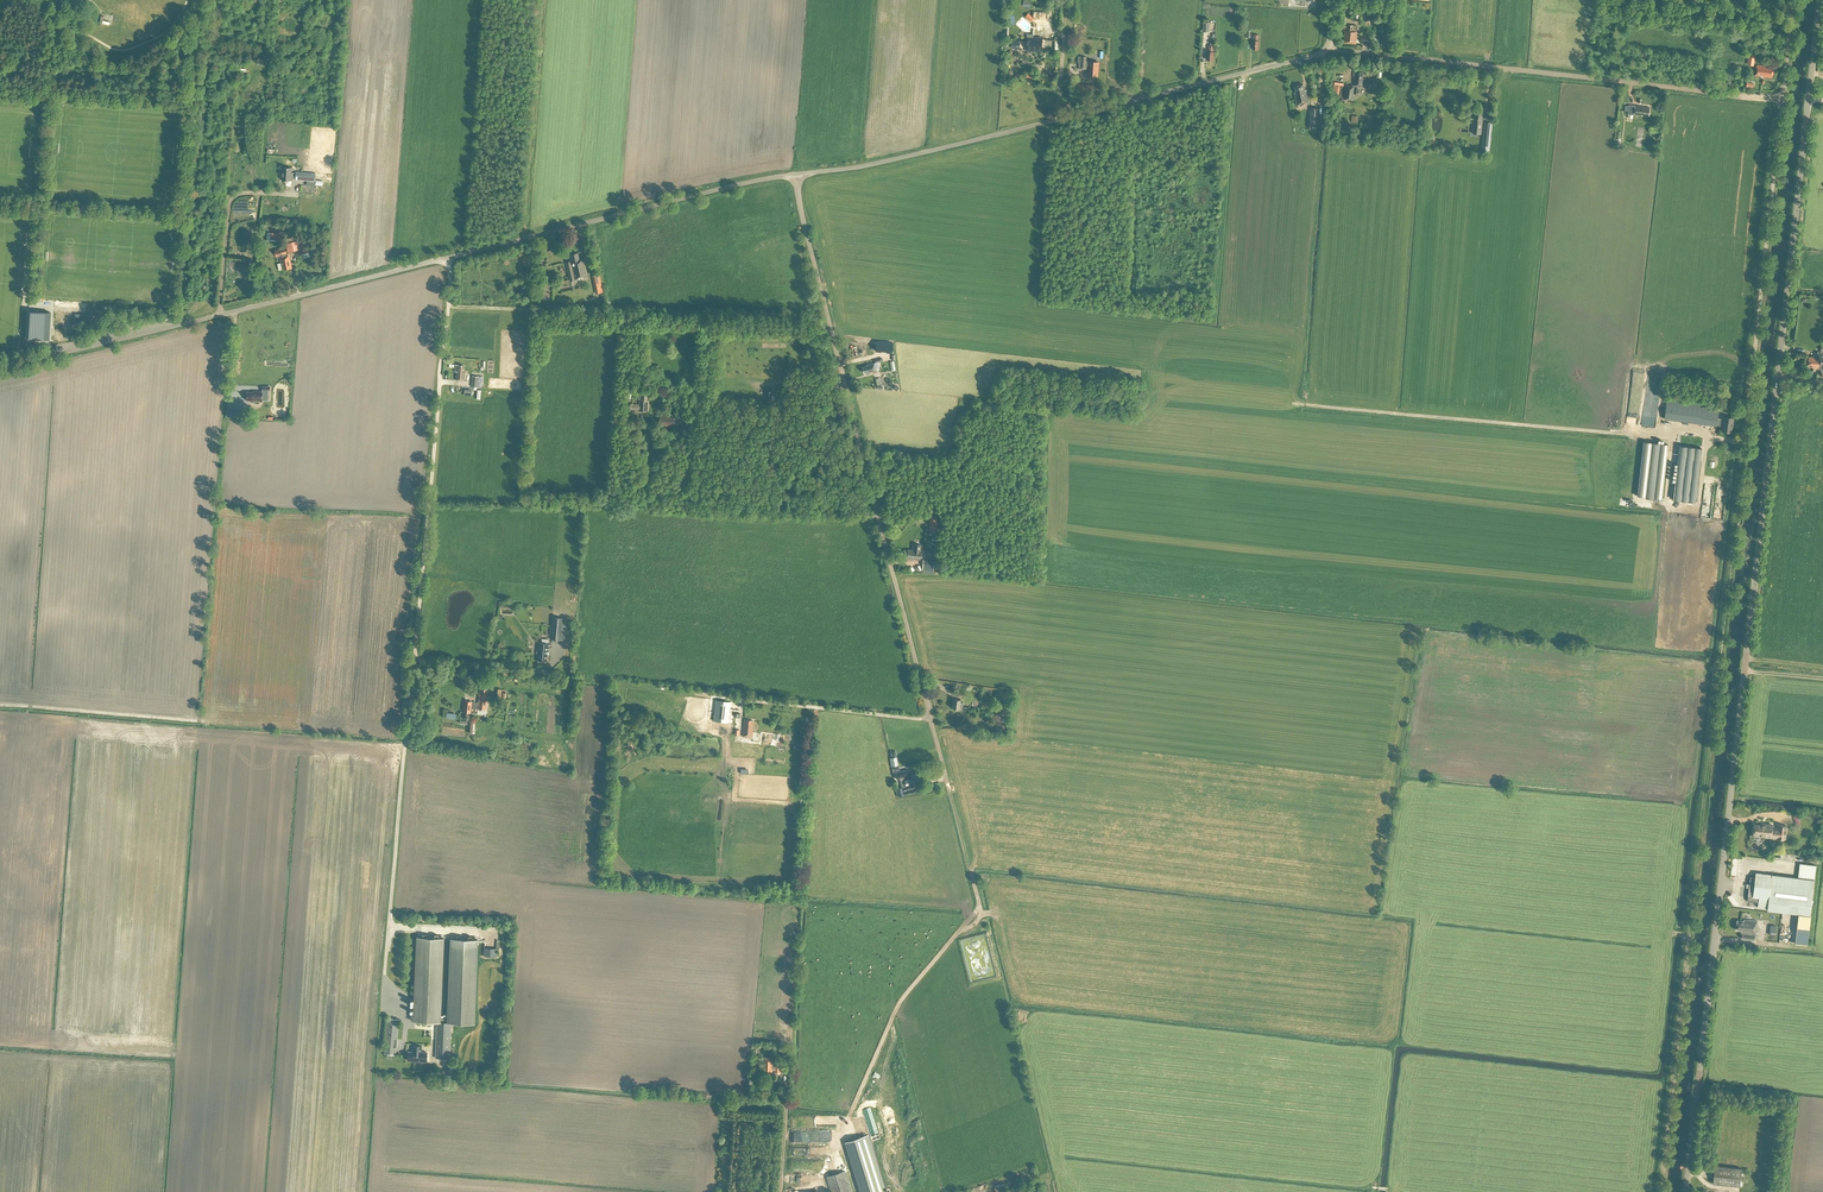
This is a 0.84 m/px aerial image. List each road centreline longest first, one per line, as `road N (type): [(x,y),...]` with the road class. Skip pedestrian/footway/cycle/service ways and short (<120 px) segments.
road 1 (unclassified): [(0,367),(727,187),(857,167),(1320,53),(1329,47),(1333,0)]
road 2 (tertiary): [(1688,1191),(1820,0)]
road 3 (track): [(835,1147),(900,999),(979,905),(846,386)]
road 4 (track): [(1719,660),(1659,1191)]
road 5 (track): [(1782,99),(1329,47)]
road 6 (unclassified): [(1744,444),(1793,0)]
road 7 (track): [(415,660),(448,306)]
road 8 (track): [(384,973),(415,660)]
road 9 (track): [(637,392),(636,312),(448,306)]
road 10 (track): [(793,174),(846,386)]
road 11 (track): [(930,720),(751,700)]

